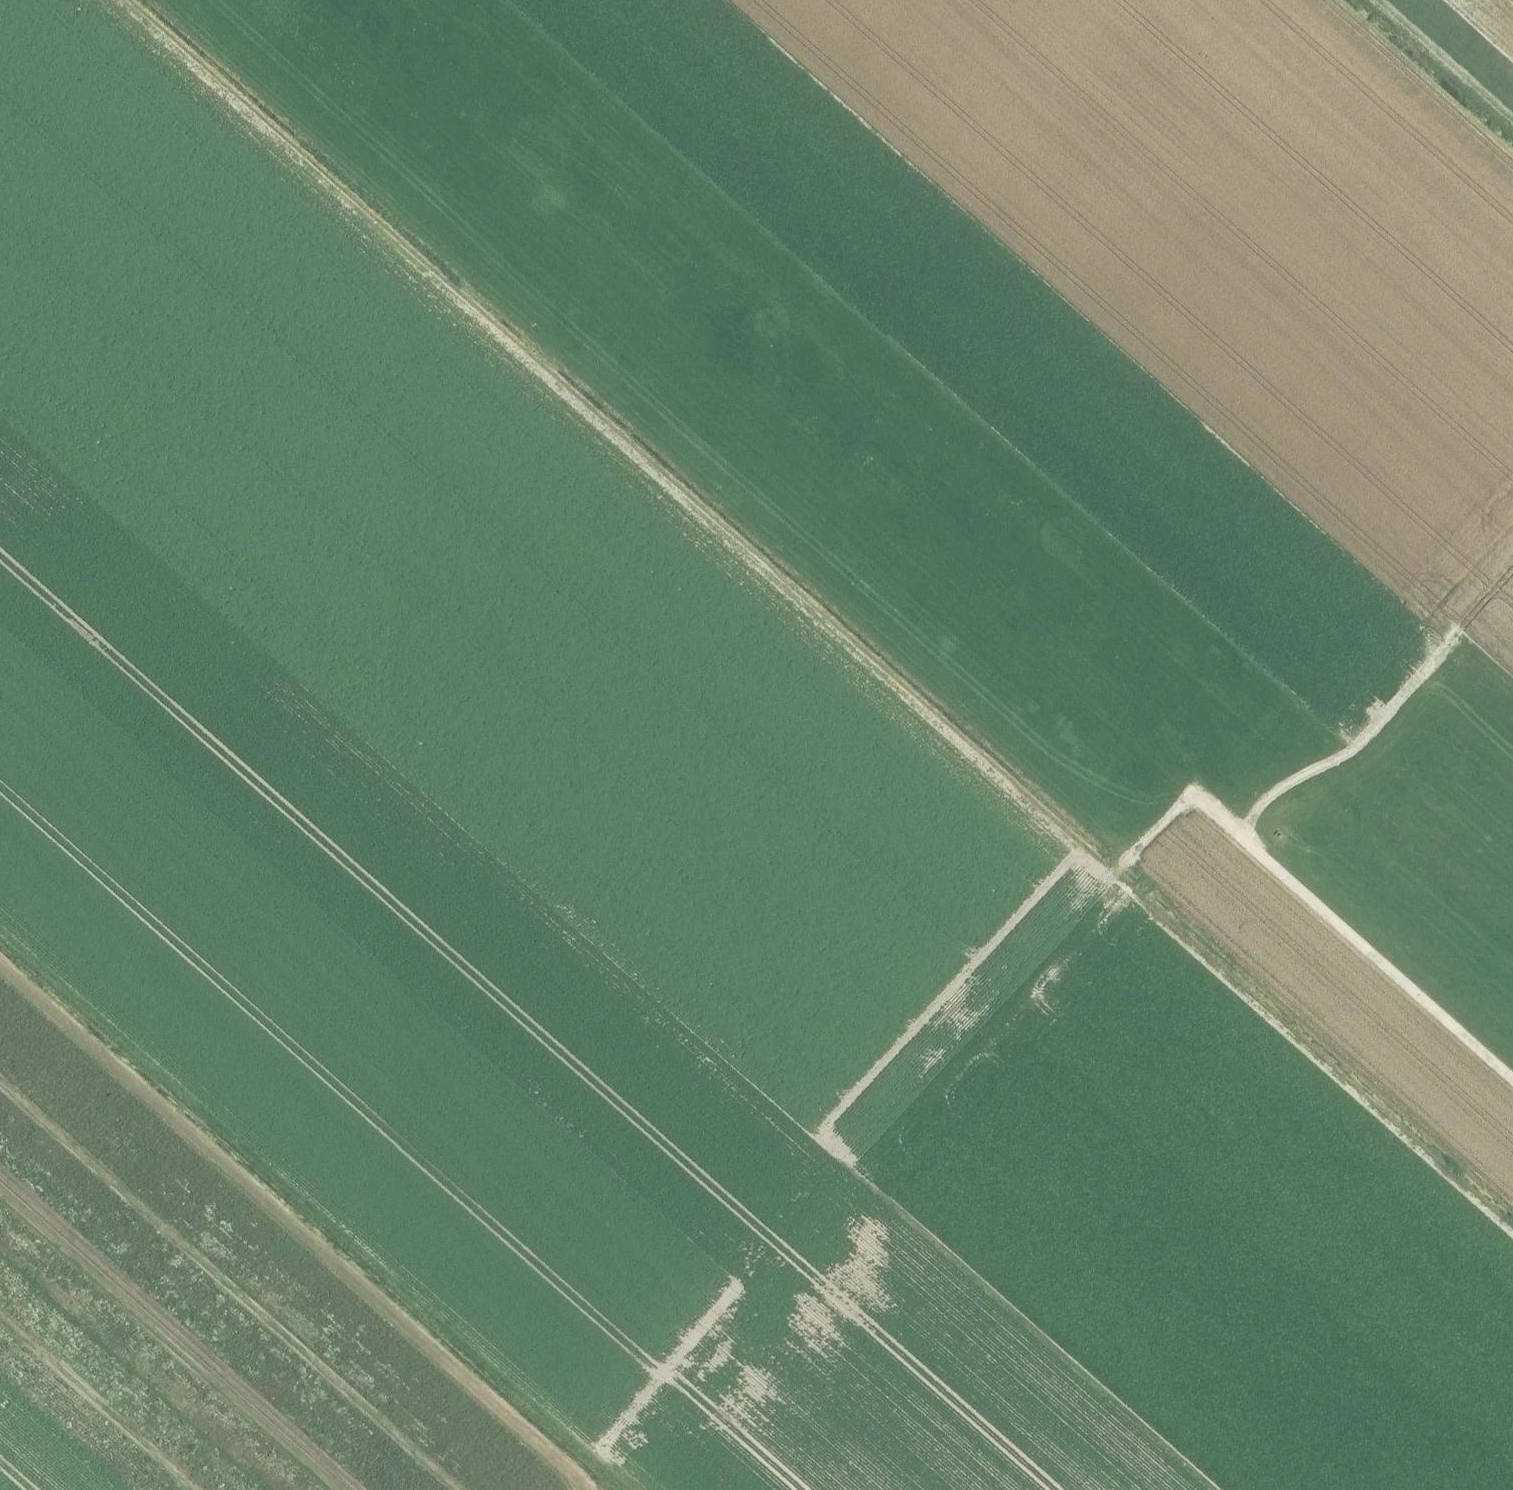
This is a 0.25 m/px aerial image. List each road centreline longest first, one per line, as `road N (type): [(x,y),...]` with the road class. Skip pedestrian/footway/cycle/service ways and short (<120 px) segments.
road 1 (track): [(1189,788),(1512,1077)]

